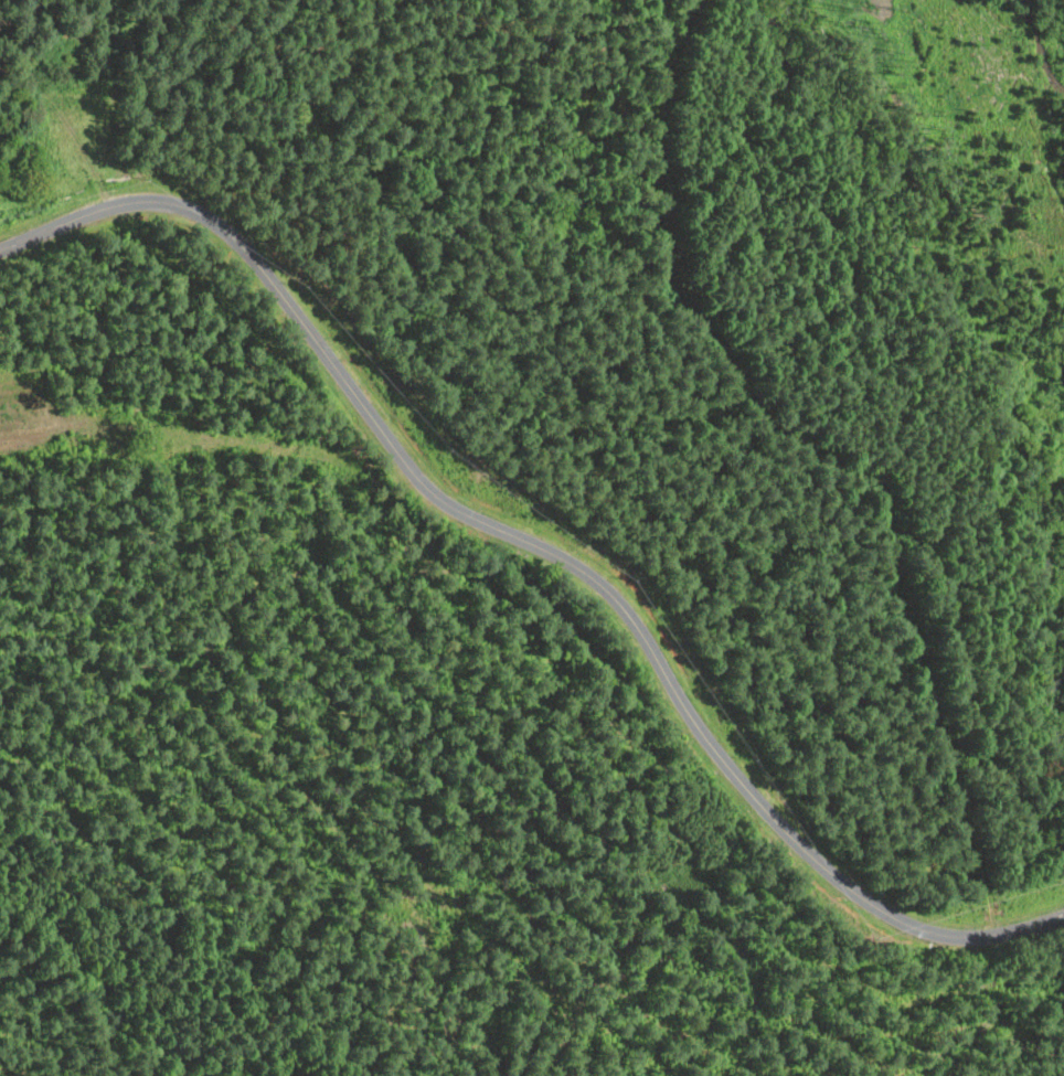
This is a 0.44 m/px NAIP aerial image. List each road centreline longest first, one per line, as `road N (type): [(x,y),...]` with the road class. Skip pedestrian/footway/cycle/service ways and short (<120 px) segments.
road 1 (residential): [(0,251),(107,199),(167,199),(206,217),(294,308),(426,490),(462,518),(561,557),(609,594),(696,727),(874,907),(921,933),(961,938),(1063,911)]

